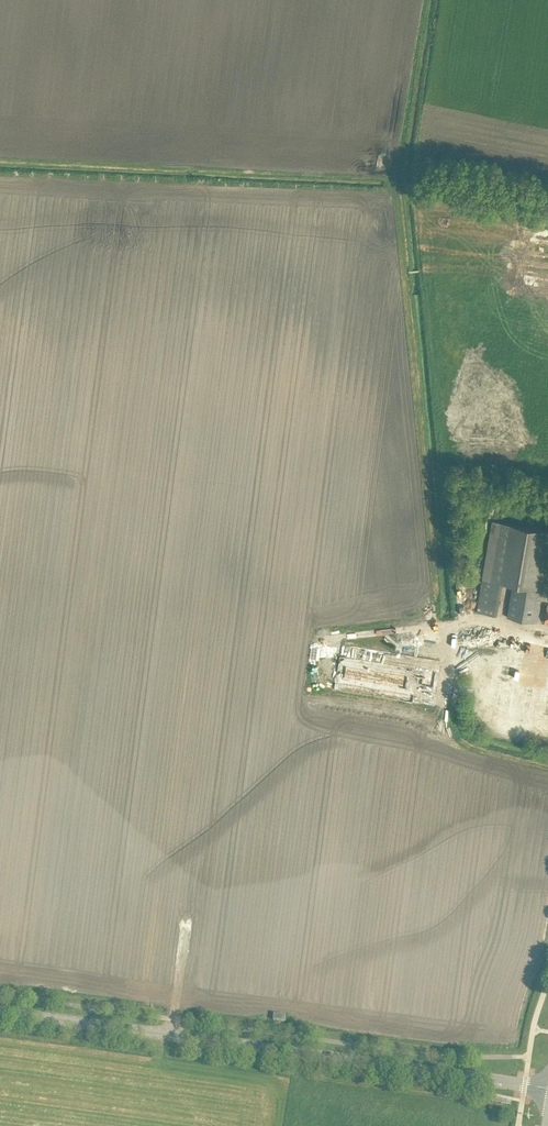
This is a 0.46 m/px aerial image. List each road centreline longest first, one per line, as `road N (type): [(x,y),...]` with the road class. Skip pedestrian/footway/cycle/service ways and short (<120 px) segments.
road 1 (tertiary): [(547,1091),(0,1013)]

